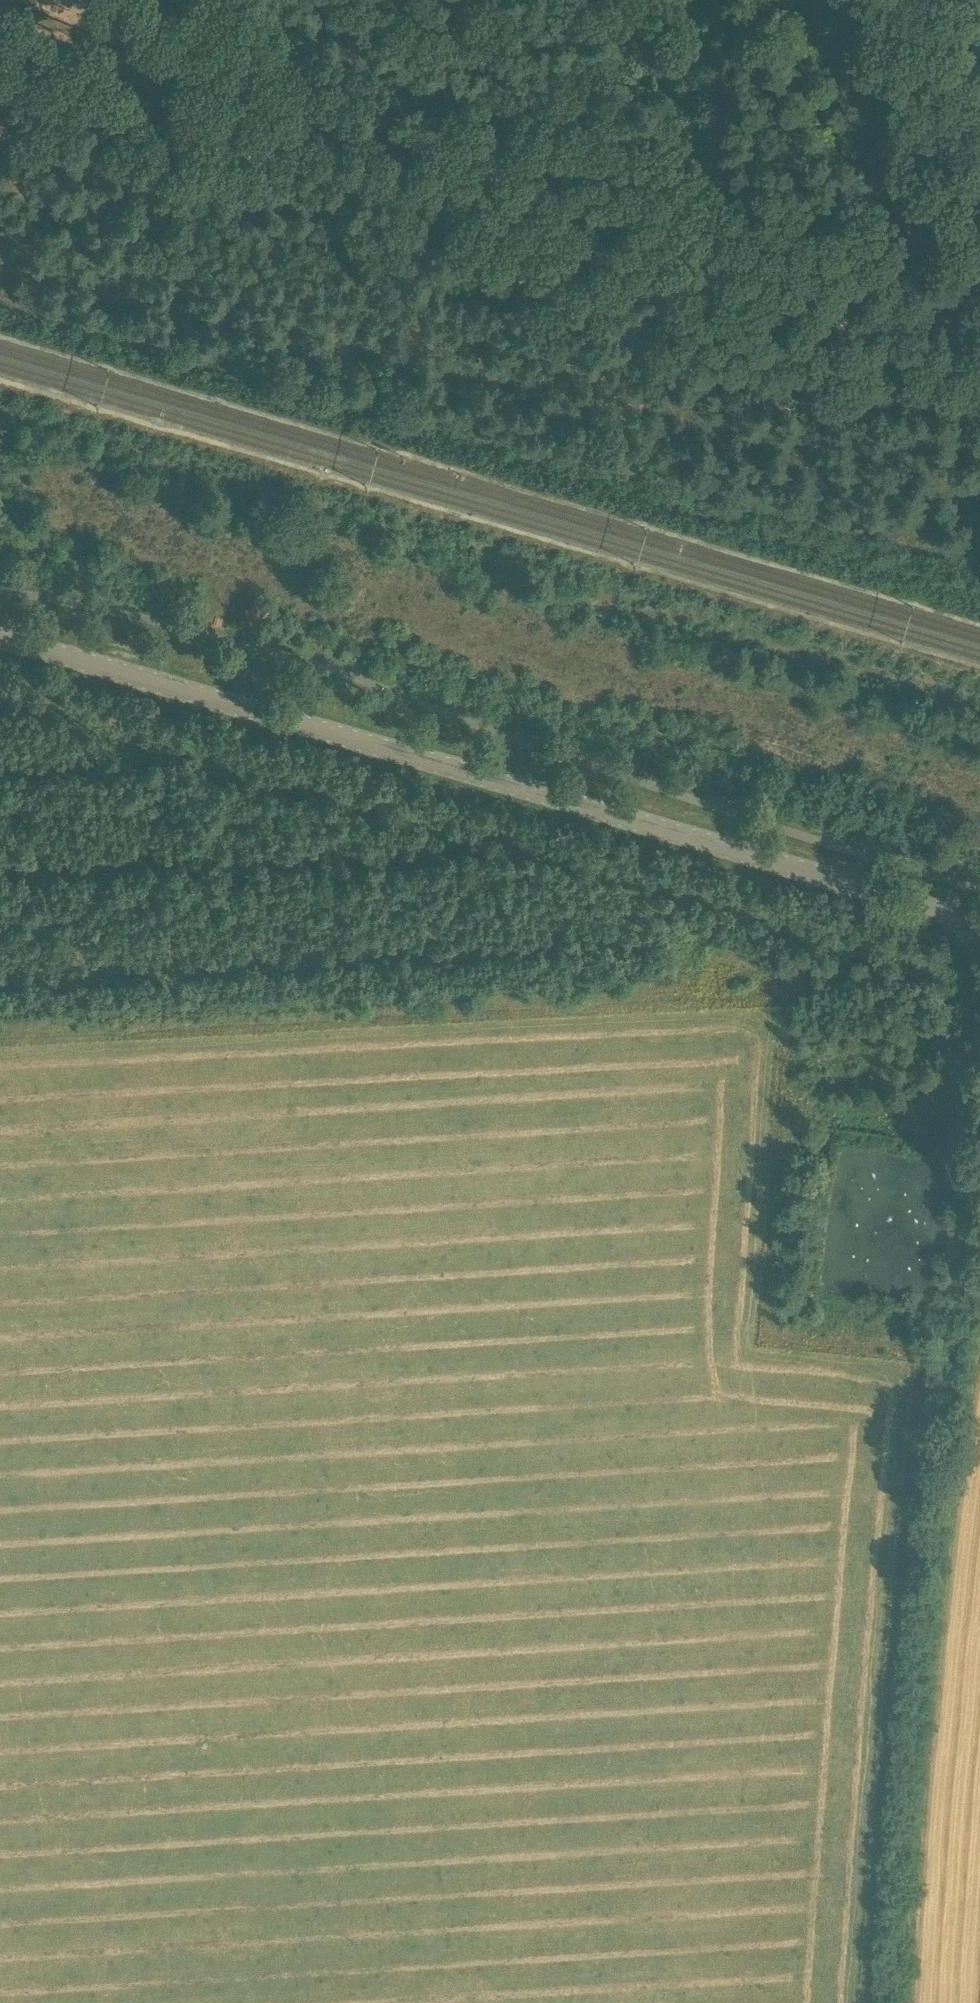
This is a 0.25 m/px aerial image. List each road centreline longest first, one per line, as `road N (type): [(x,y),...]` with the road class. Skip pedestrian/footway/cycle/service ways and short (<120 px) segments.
road 1 (secondary): [(979,922),(0,637)]

